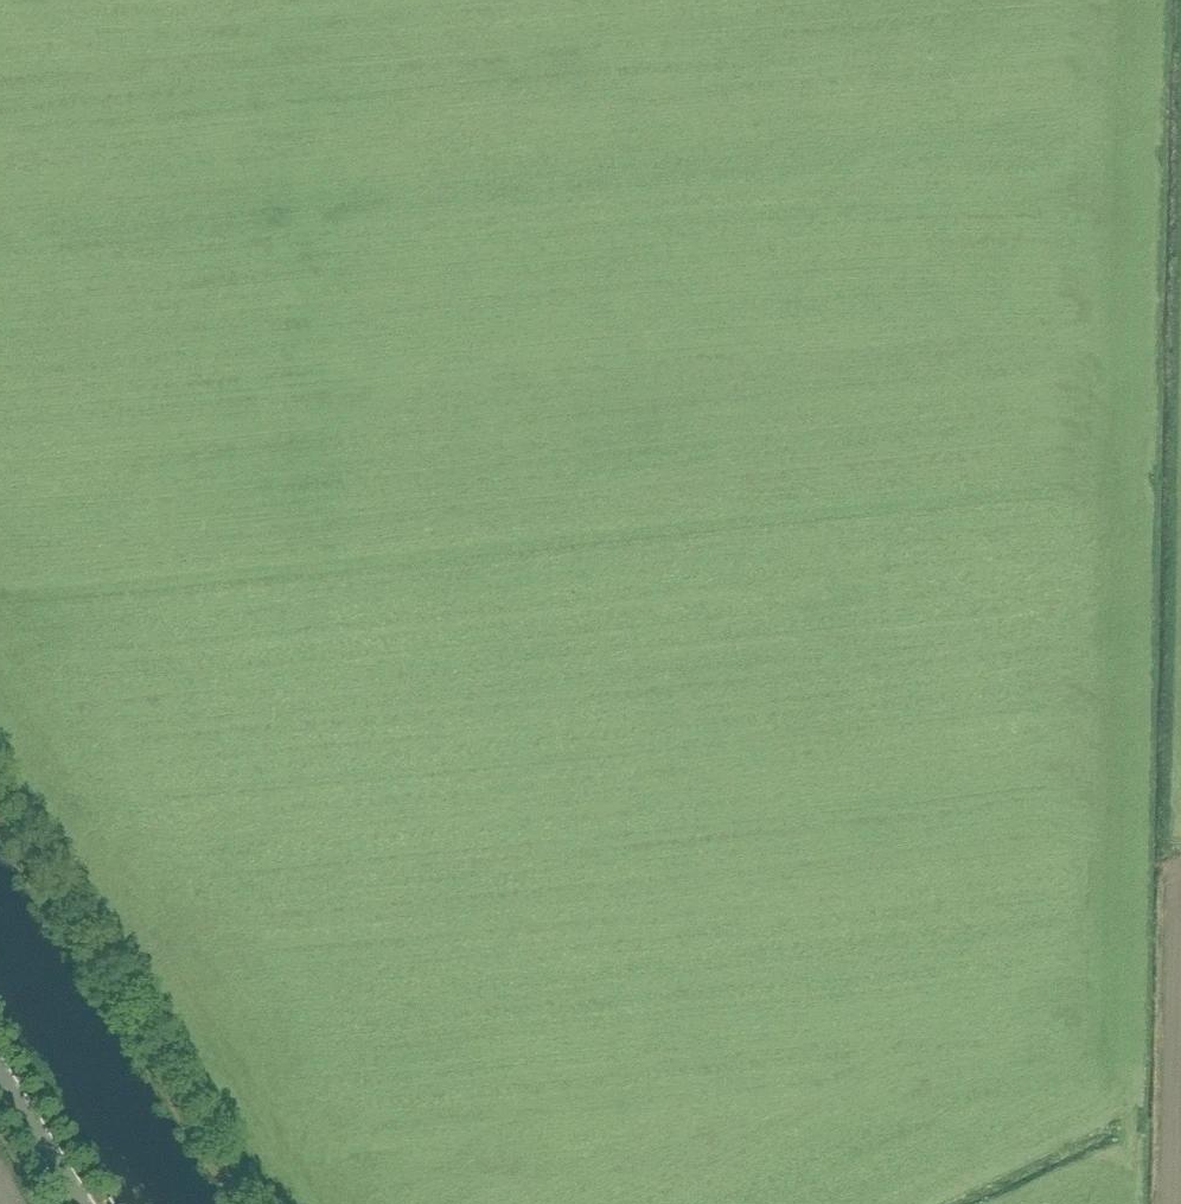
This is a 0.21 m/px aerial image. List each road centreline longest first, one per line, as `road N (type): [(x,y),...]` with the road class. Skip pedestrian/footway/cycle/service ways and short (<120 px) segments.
road 1 (unclassified): [(83,1203),(0,1072)]

